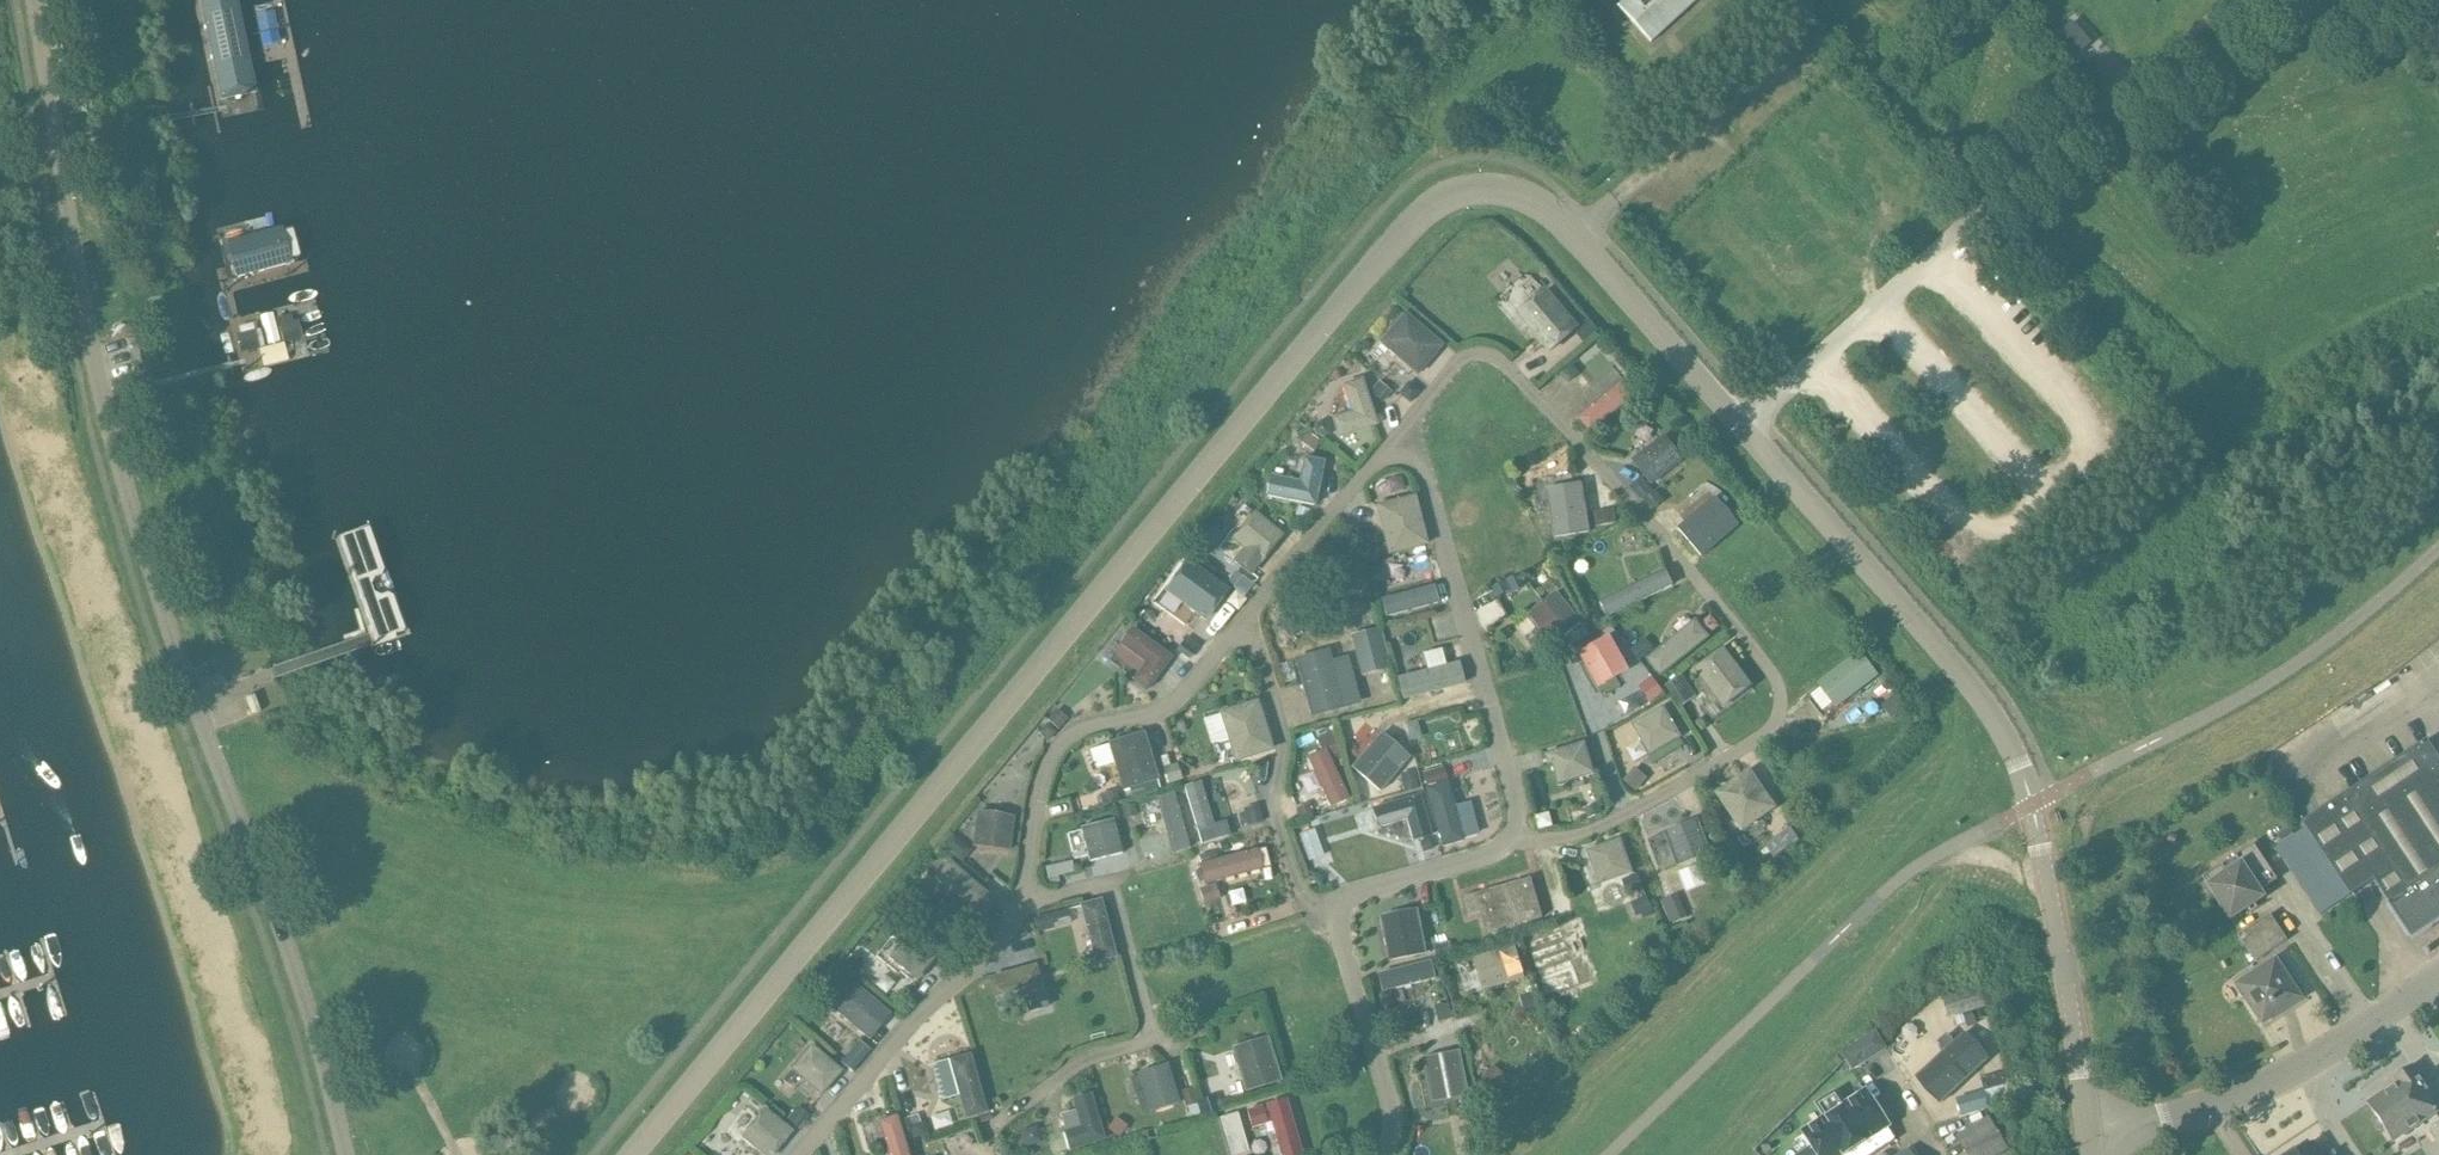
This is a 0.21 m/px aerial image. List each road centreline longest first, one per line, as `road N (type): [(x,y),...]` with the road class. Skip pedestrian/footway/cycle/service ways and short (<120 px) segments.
road 1 (unclassified): [(2089,1147),(2034,804),(2009,741),(1967,674),(1564,224),(1529,201),(1483,193),(1439,202),(1406,231),(629,1154)]
road 2 (unclassified): [(344,1154),(269,911),(195,726),(117,495),(81,337),(34,0)]
road 3 (unclassified): [(2438,978),(2299,1073),(2089,1147)]

